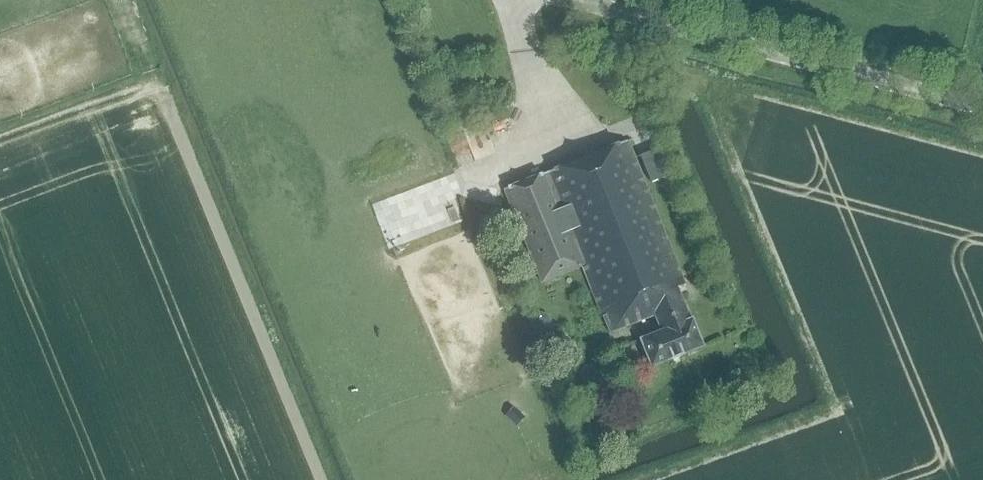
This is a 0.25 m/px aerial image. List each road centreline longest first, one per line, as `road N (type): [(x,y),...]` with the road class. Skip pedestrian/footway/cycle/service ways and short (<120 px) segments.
road 1 (tertiary): [(982,108),(566,0)]

